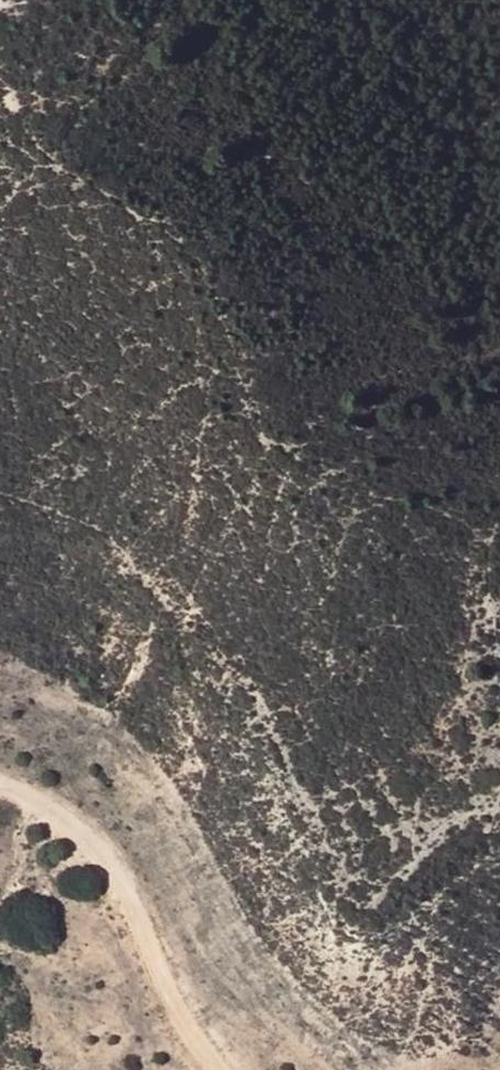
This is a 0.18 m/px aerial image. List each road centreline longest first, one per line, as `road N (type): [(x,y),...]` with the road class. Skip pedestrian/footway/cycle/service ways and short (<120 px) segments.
road 1 (track): [(0,787),(75,818),(100,843),(213,1069)]

